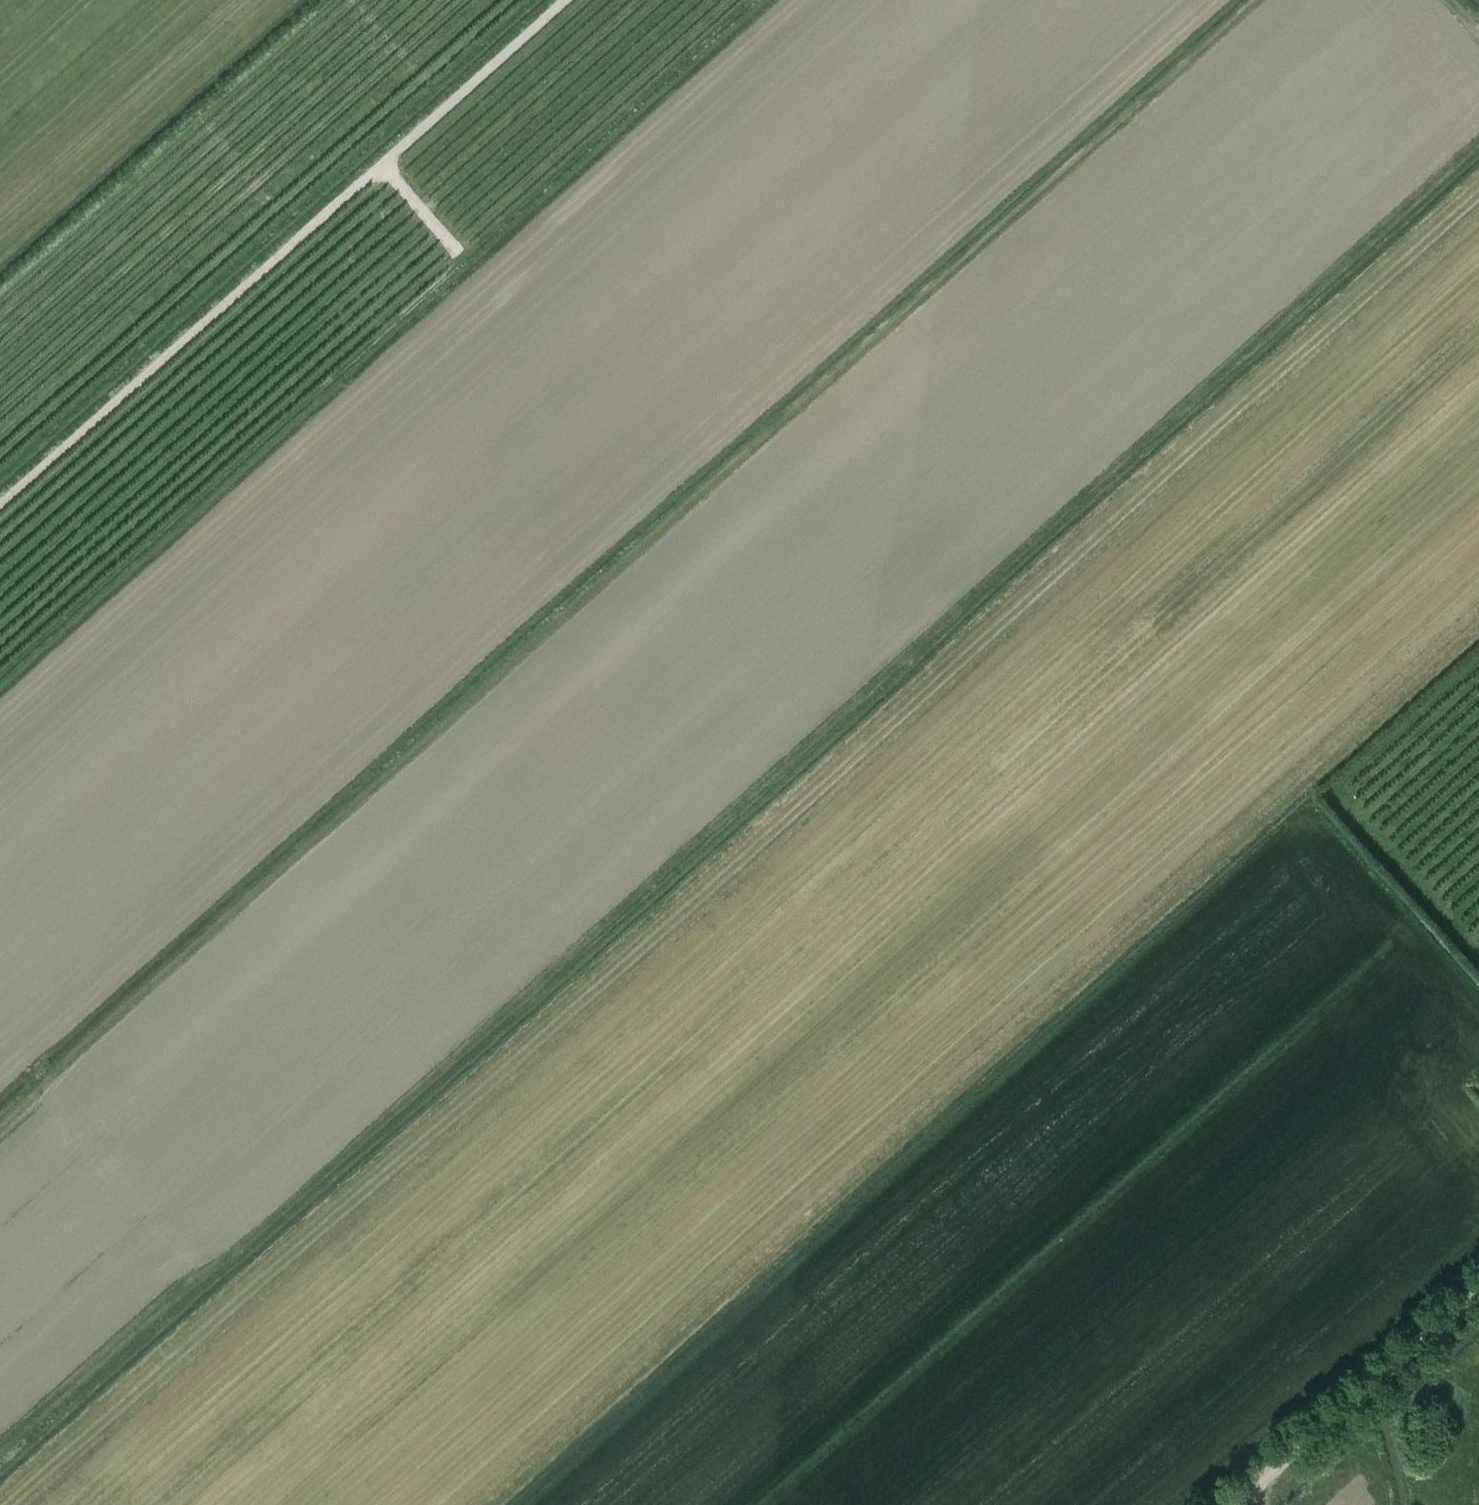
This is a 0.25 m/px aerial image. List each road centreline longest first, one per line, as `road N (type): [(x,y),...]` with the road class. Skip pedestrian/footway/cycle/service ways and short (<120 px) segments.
road 1 (track): [(0,500),(561,0)]
road 2 (unclassified): [(1478,1299),(1240,1504)]

